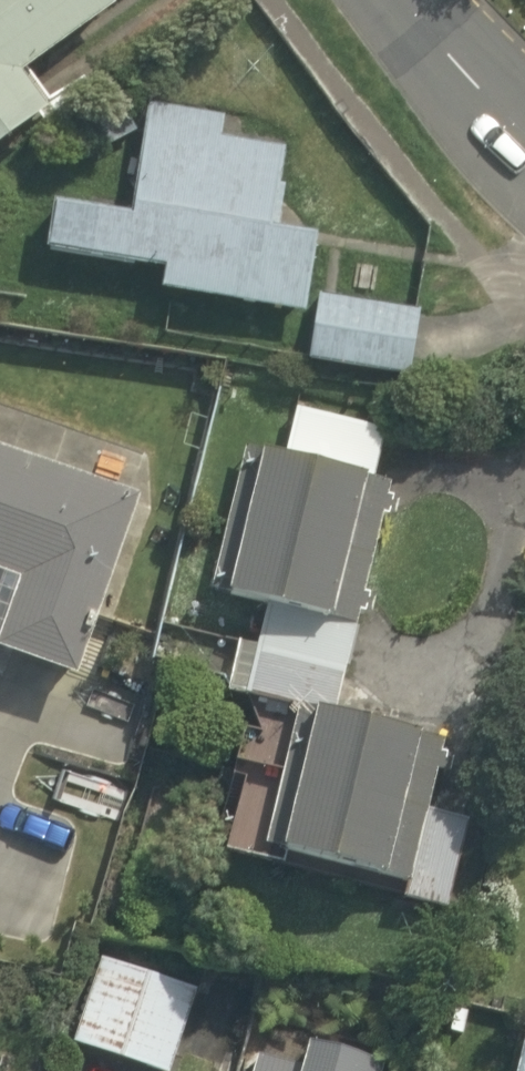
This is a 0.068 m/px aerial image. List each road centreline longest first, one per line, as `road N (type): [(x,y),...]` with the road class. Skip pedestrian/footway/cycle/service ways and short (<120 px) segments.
road 1 (residential): [(405,0),(524,134)]

